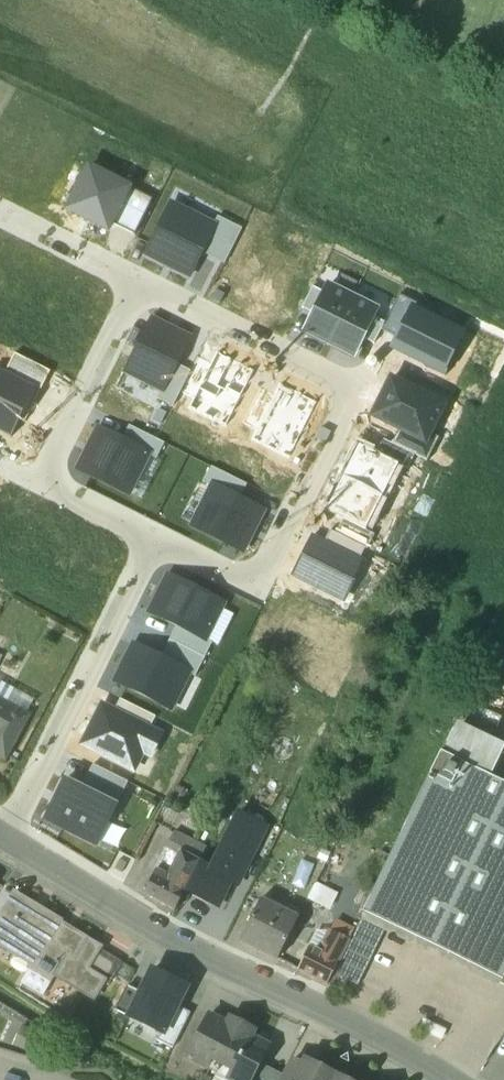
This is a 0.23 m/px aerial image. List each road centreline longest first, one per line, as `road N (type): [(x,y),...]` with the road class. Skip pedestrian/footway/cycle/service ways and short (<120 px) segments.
road 1 (residential): [(153,542),(253,585),(353,385),(136,278)]
road 2 (unclassified): [(448,1079),(179,943),(7,842)]
road 3 (residential): [(7,842),(153,542)]
road 4 (residential): [(136,278),(33,483)]
road 5 (track): [(315,0),(503,79)]
road 6 (residential): [(136,278),(0,210)]
road 7 (residential): [(33,483),(153,542)]

